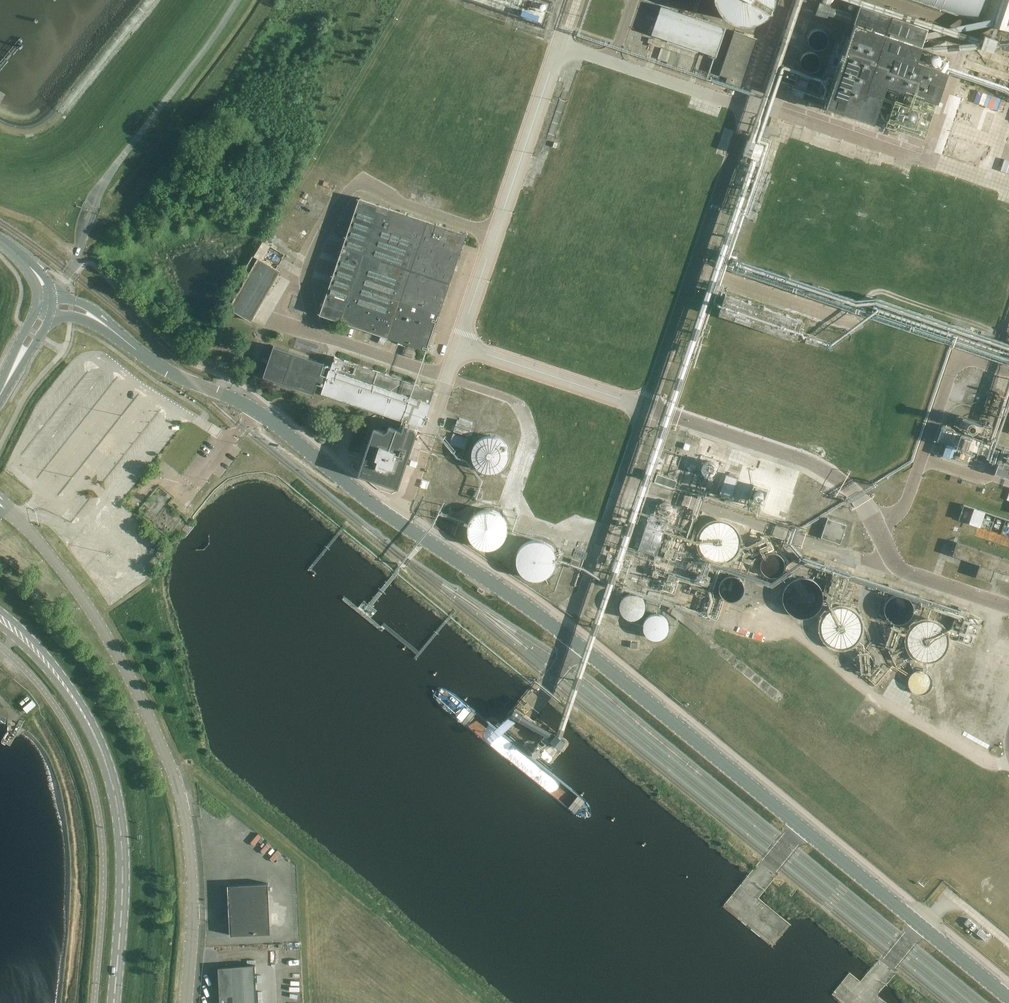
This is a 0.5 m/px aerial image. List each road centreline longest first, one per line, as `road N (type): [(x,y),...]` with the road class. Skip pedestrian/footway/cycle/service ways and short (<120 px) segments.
road 1 (tertiary): [(1008,1002),(532,614),(398,524),(246,404),(168,372),(80,310),(45,307)]
road 2 (unclassified): [(0,504),(95,618),(174,774),(192,884),(186,1002)]
road 3 (secondary): [(117,803),(110,765),(78,699),(0,610)]
road 4 (secondary): [(0,626),(74,708),(117,803)]
road 5 (secondary): [(113,1002),(123,874),(117,803)]

